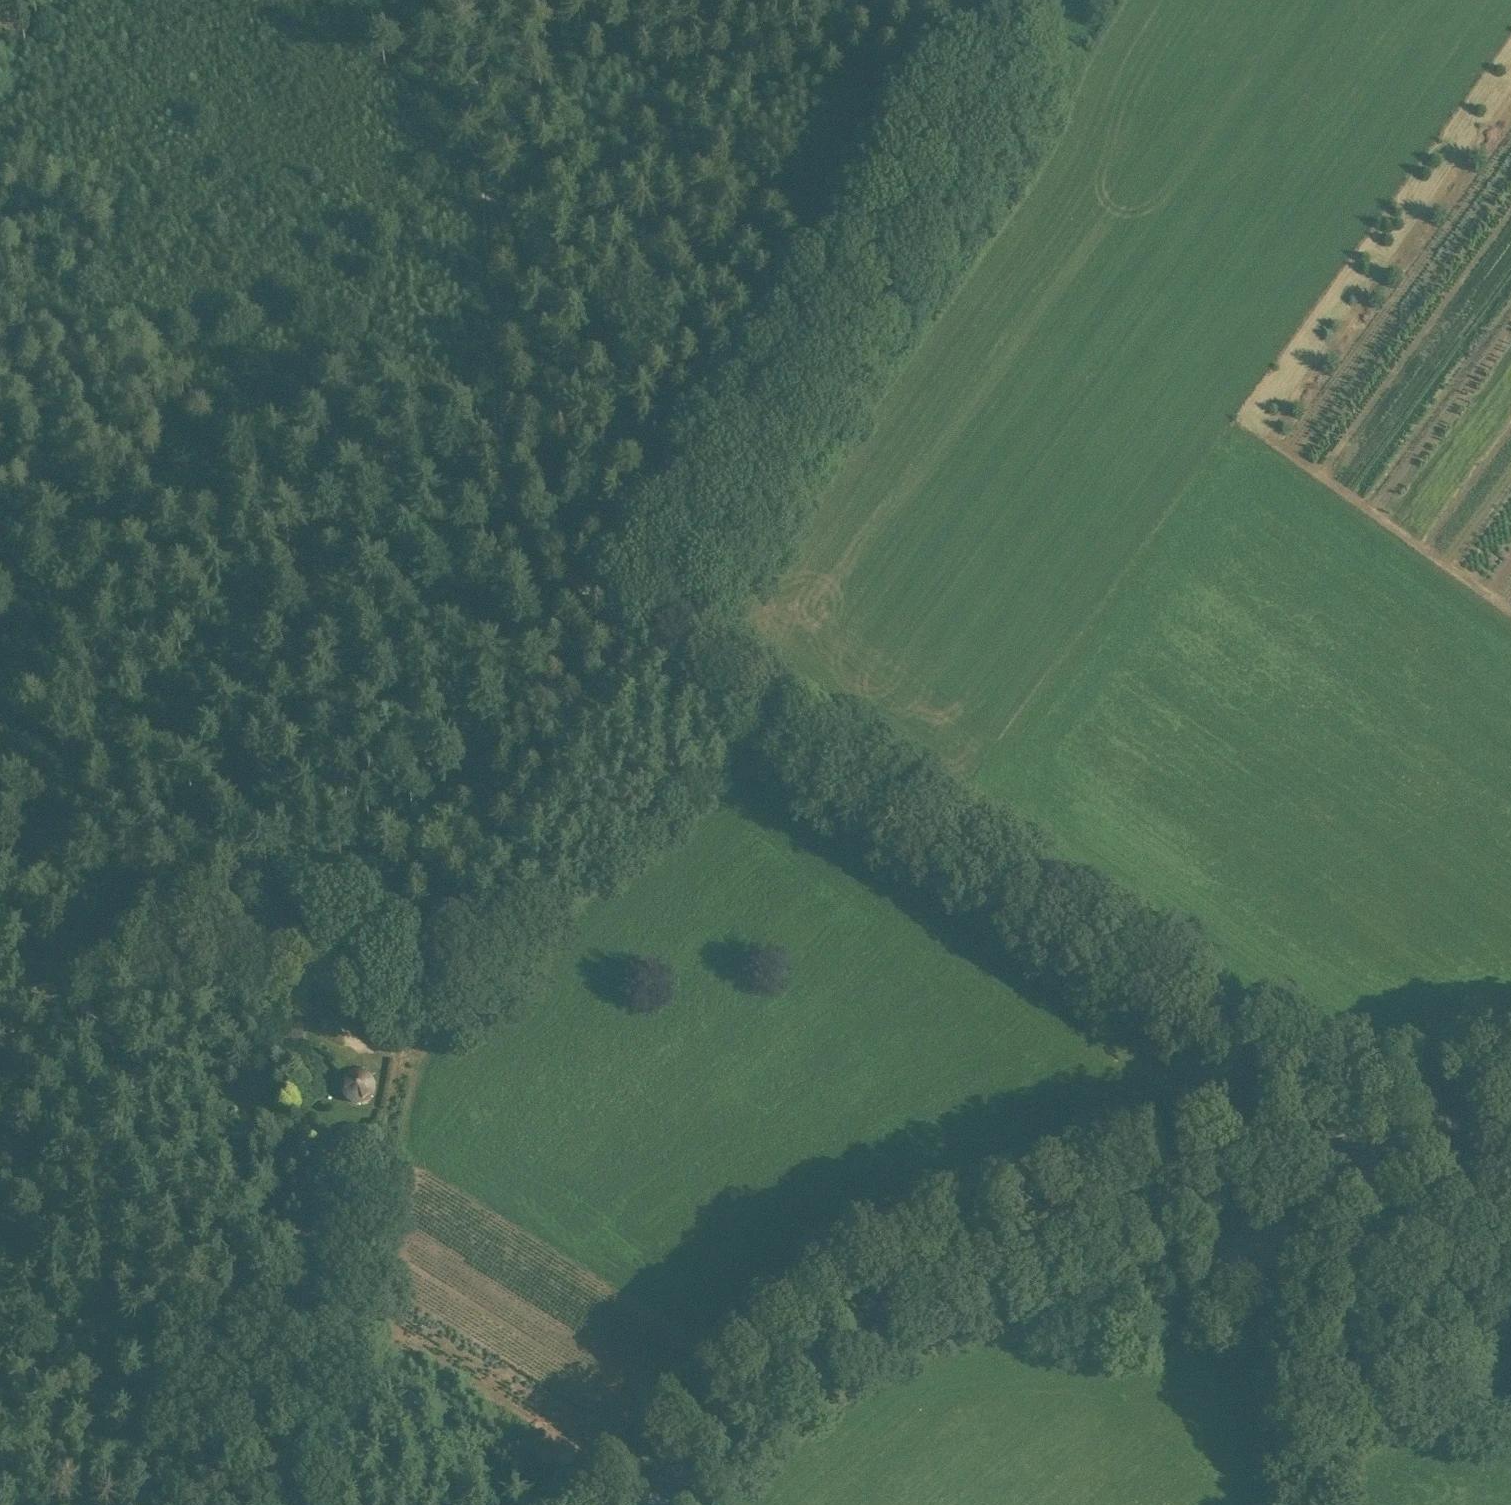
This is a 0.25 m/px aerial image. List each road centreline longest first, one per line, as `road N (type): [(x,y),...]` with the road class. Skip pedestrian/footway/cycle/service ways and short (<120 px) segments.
road 1 (secondary): [(646,1504),(792,1367),(879,1301),(1103,1218),(1510,1103)]
road 2 (track): [(641,642),(1340,1110),(1356,1143)]
road 3 (track): [(470,0),(509,495),(547,552),(641,642)]
road 4 (track): [(641,642),(1001,62)]
road 5 (track): [(75,977),(136,949),(169,945),(354,985),(409,974),(441,956)]
road 6 (track): [(441,956),(641,642)]
road 7 (track): [(1510,1379),(1391,1382),(1357,1365),(1342,1328)]
road 8 (track): [(1342,1328),(1316,1504)]

